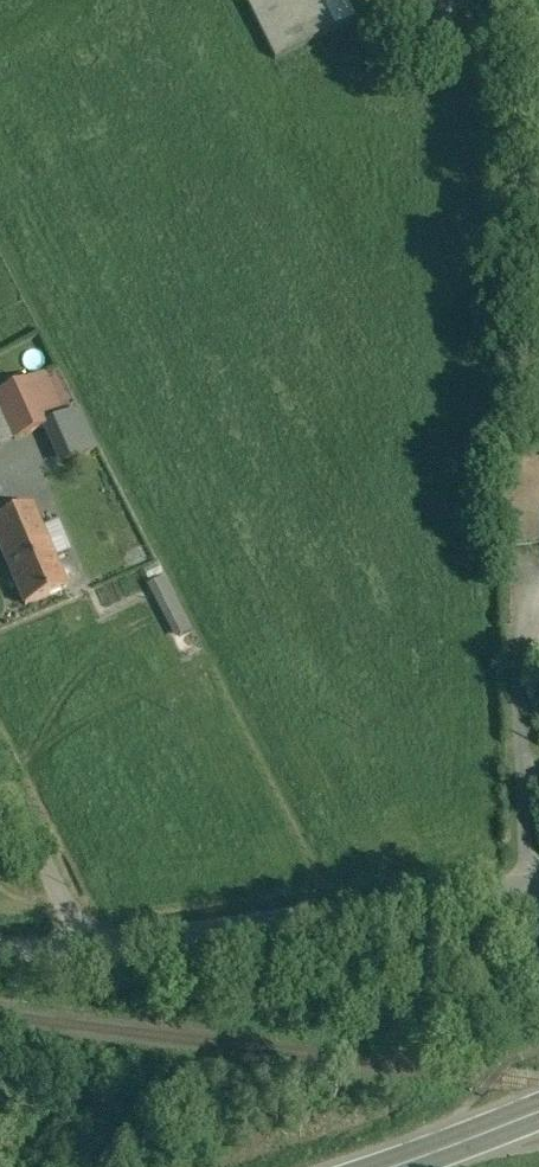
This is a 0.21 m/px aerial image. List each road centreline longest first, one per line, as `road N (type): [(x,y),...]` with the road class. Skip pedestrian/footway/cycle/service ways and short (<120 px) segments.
road 1 (unclassified): [(538,883),(83,943)]
road 2 (unclassified): [(83,943),(0,784)]
road 3 (secondary): [(391,1166),(538,1112)]

